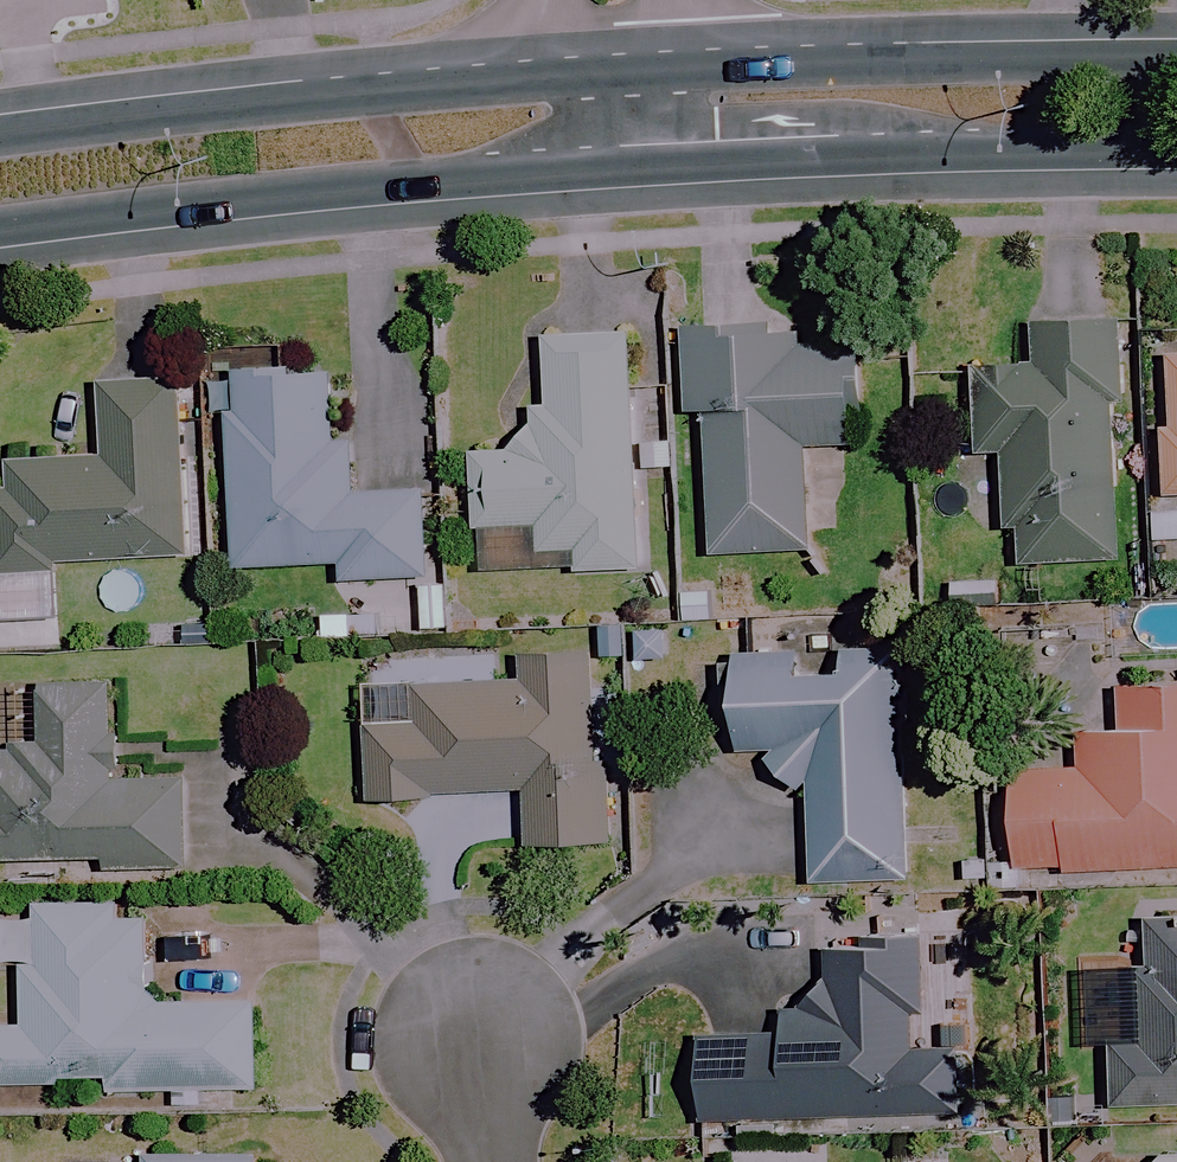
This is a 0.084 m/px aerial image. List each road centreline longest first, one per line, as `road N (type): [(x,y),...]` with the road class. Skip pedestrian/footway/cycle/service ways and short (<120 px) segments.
road 1 (secondary): [(643,166),(0,229)]
road 2 (secondary): [(0,133),(374,92),(635,79)]
road 3 (secondary): [(635,79),(1176,51)]
road 4 (secondary): [(1176,152),(643,166)]
road 5 (residential): [(458,1032),(477,1161)]

